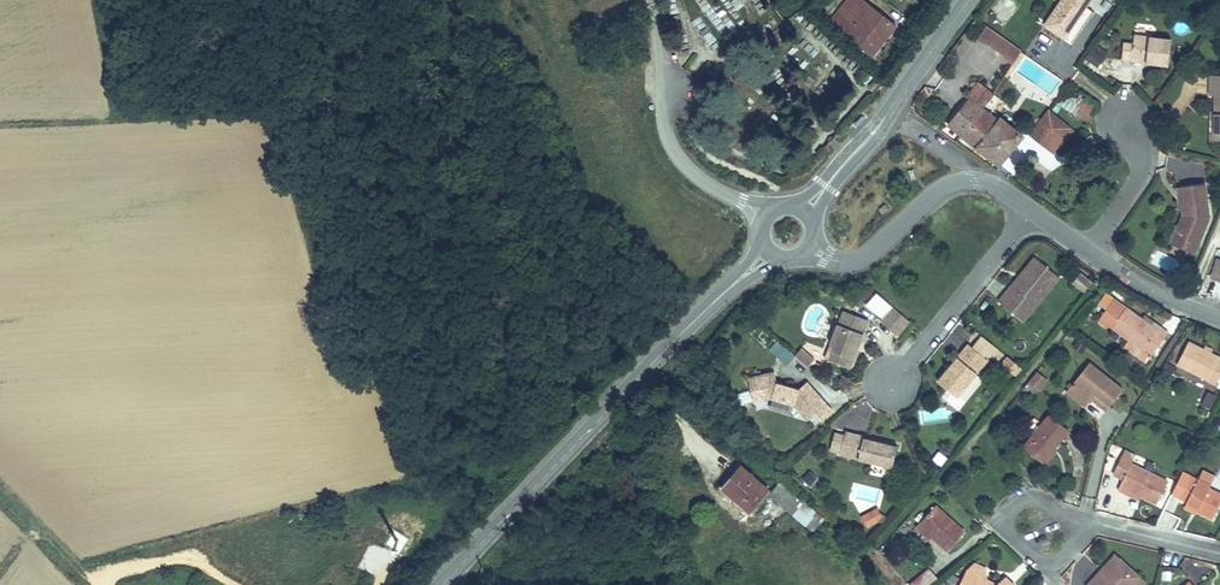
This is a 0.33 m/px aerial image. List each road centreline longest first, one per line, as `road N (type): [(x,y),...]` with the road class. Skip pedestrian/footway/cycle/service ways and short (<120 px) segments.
road 1 (residential): [(809,246),(826,258),(858,260),(941,186),(990,179),(1155,285),(1219,314)]
road 2 (secondary): [(441,584),(724,294)]
road 3 (residential): [(768,216),(714,188),(674,147),(646,0)]
road 4 (secondary): [(838,171),(969,0)]
road 5 (residential): [(1081,518),(1047,510),(1030,494),(999,522),(1042,562)]
road 6 (residential): [(1219,553),(1081,518)]
road 7 (track): [(0,492),(90,584)]

